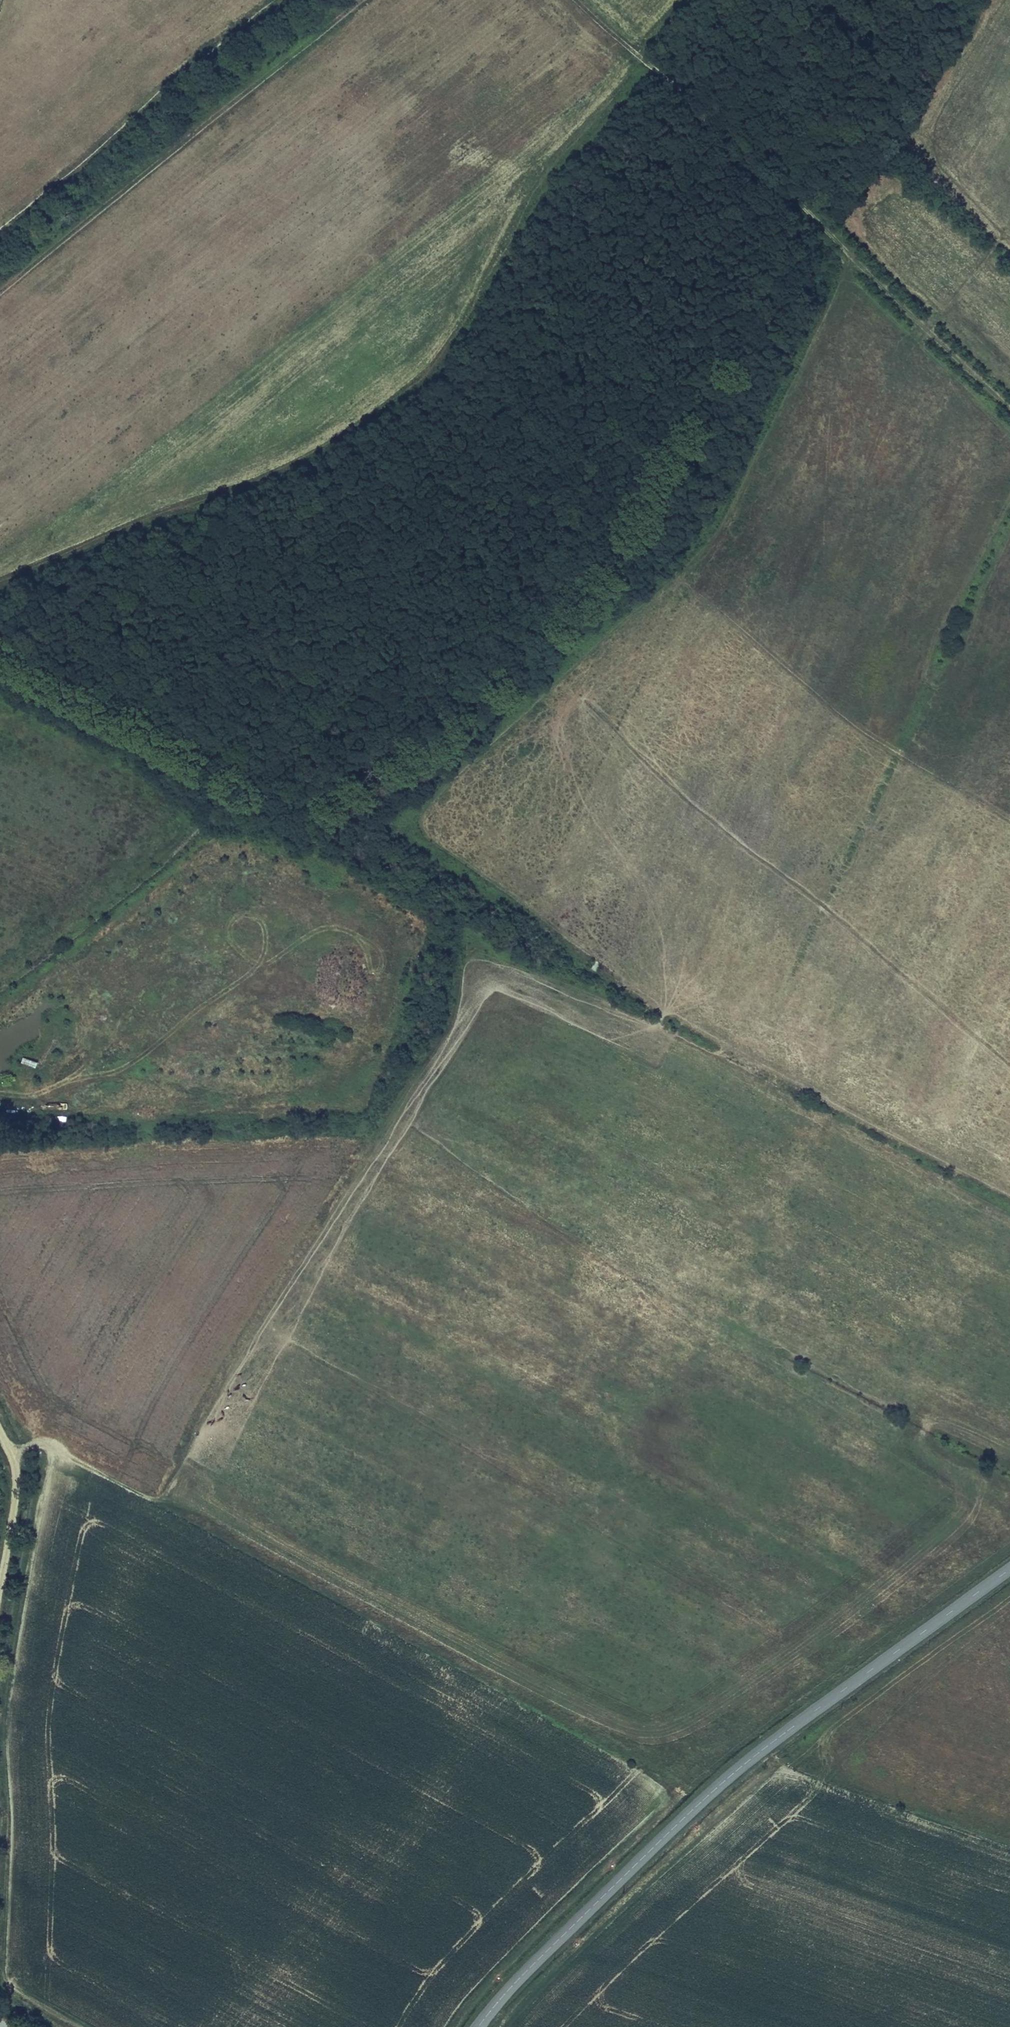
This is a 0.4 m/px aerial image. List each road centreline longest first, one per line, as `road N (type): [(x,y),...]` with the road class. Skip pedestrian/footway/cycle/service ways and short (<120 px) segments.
road 1 (tertiary): [(1009,1567),(700,1799),(513,1981),(477,2026)]
road 2 (track): [(574,0),(802,206),(1009,411)]
road 3 (track): [(0,1592),(17,1476),(0,1432)]

